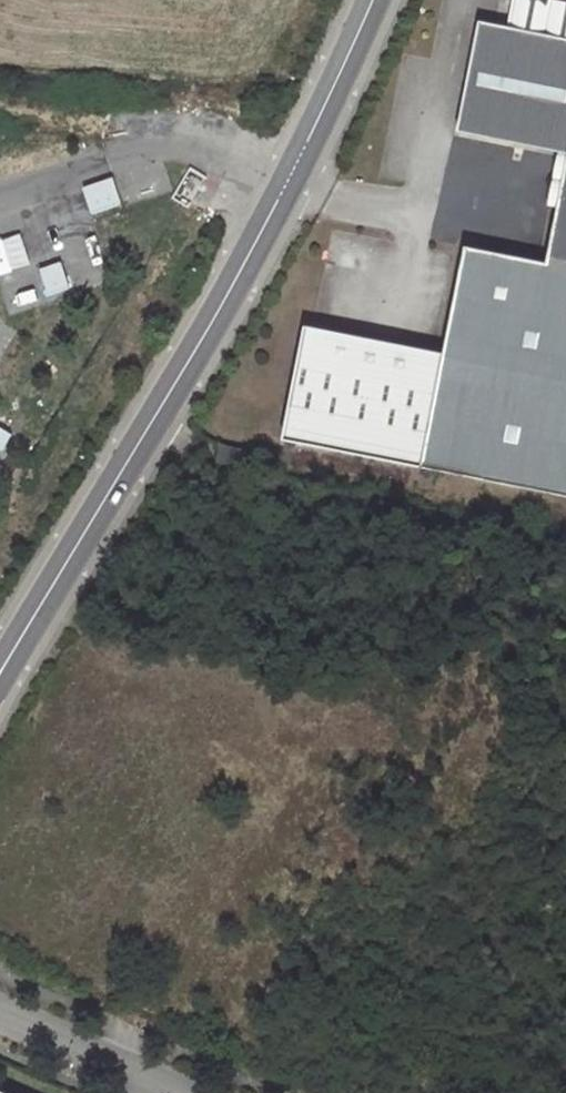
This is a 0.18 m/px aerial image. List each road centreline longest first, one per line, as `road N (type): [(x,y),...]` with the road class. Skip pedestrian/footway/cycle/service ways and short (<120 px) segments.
road 1 (tertiary): [(292,176),(0,669)]
road 2 (unclassified): [(292,176),(205,131),(0,104)]
road 3 (unclassified): [(184,1092),(0,1011)]
road 4 (tertiary): [(372,0),(292,176)]

